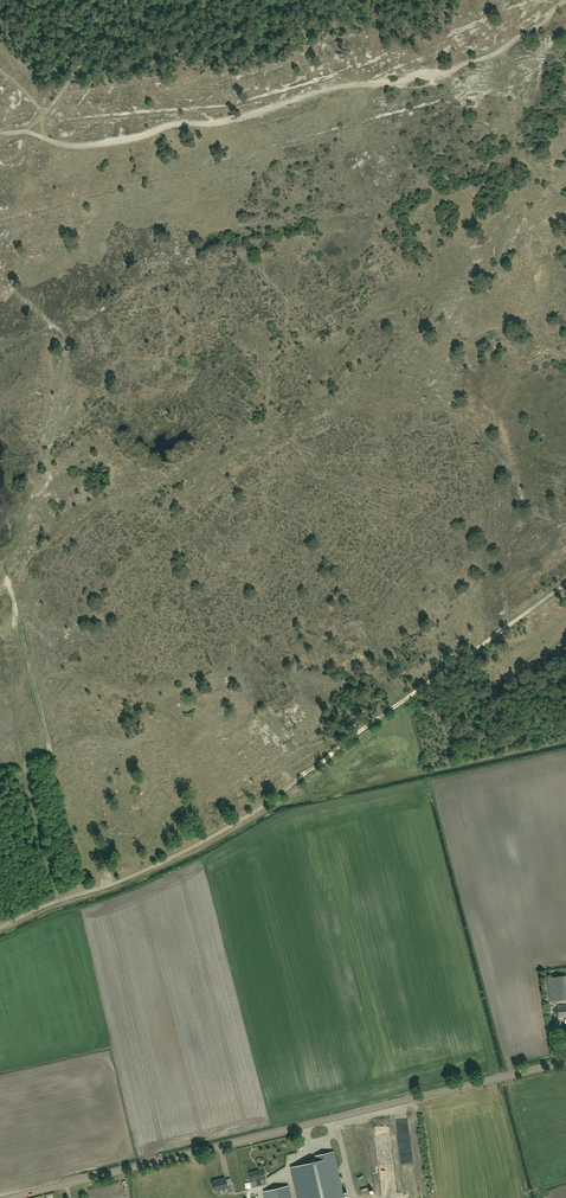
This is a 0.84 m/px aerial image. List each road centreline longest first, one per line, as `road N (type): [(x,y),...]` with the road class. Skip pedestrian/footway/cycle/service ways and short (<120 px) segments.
road 1 (track): [(0,931),(254,813),(565,584)]
road 2 (track): [(565,1),(491,58),(427,75),(335,87),(224,122),(113,142),(58,145),(23,130),(0,135)]
road 3 (tertiary): [(12,1197),(565,1063)]
road 4 (track): [(23,763),(61,904)]

